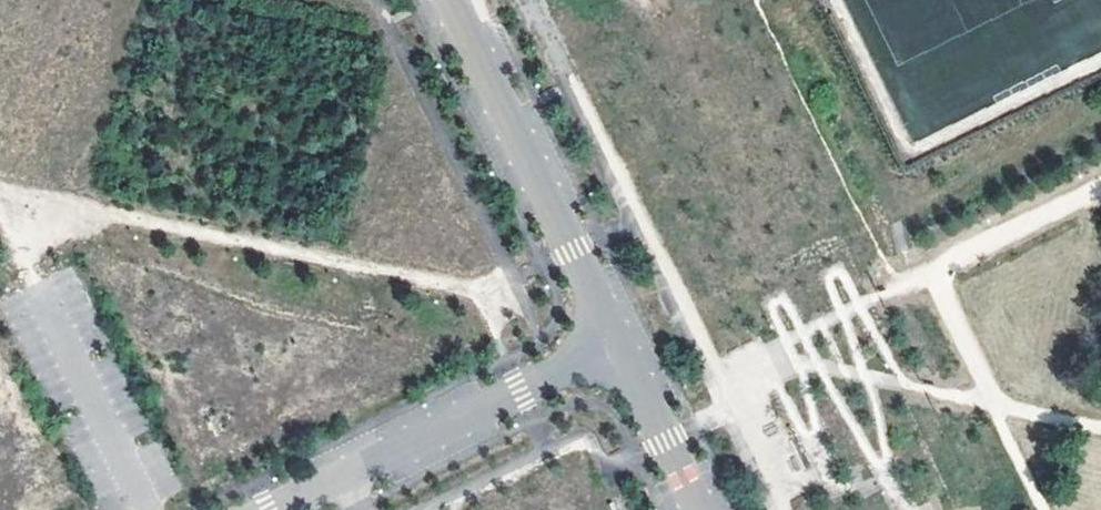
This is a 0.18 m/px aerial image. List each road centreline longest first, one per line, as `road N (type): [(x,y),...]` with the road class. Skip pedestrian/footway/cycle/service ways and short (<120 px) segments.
road 1 (unclassified): [(274,509),(619,342)]
road 2 (residential): [(452,0),(619,342)]
road 3 (residential): [(619,342),(700,509)]

